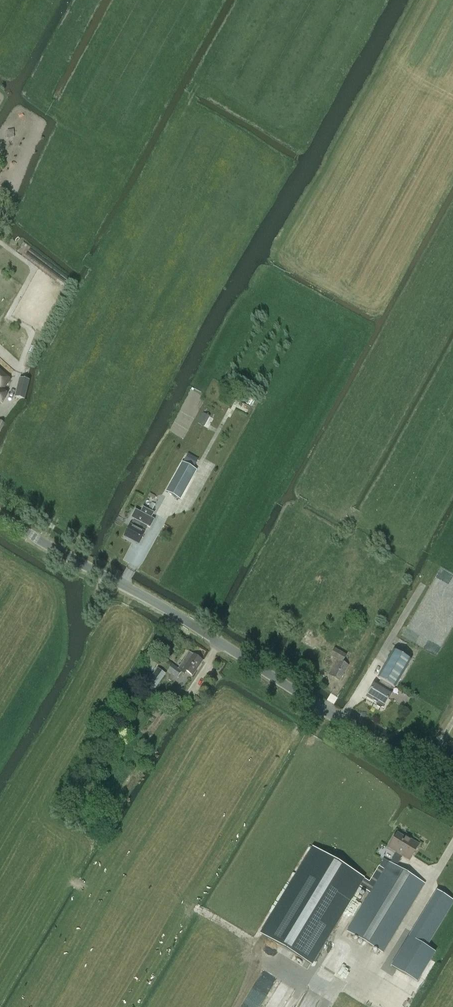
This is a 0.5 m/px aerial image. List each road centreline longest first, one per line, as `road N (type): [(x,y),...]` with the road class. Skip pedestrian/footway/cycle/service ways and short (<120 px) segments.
road 1 (tertiary): [(452,789),(0,515)]

